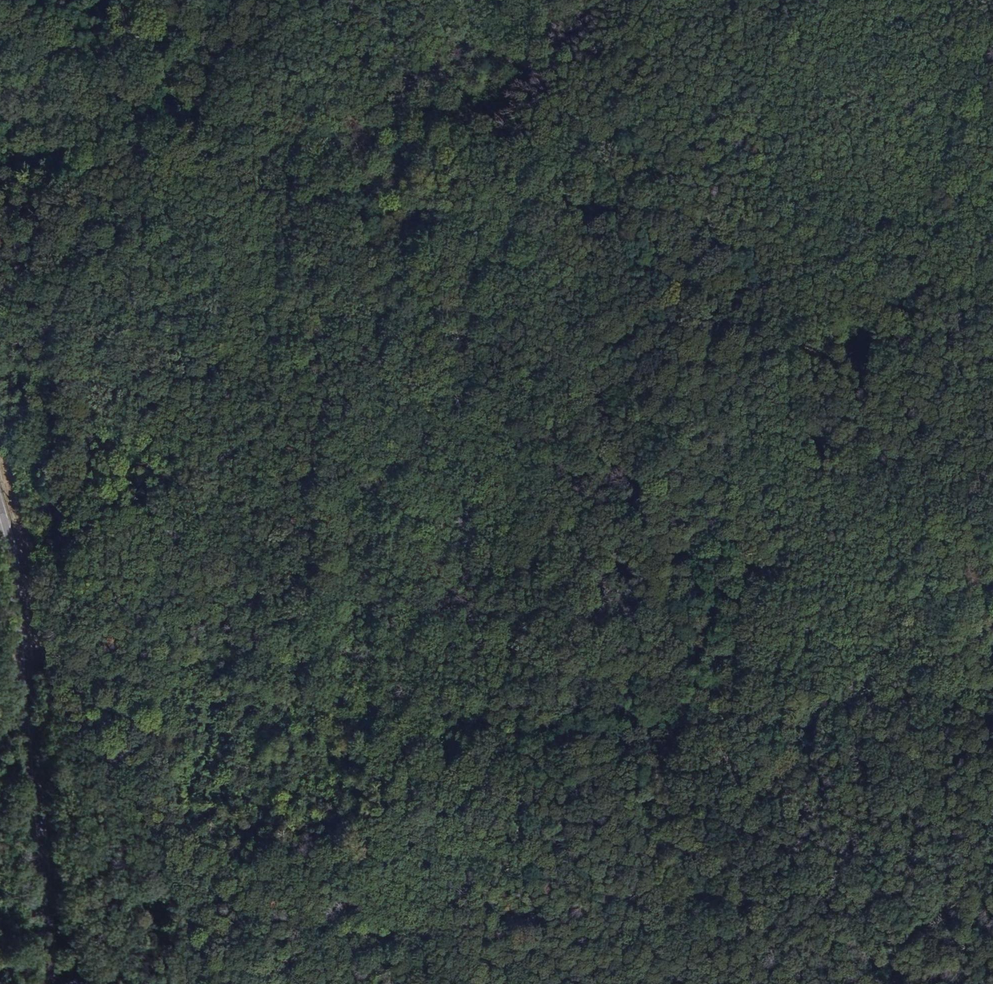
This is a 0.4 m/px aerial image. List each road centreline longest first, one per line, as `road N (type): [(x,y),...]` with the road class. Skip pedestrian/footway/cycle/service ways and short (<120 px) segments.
road 1 (secondary): [(0,508),(24,607),(41,983)]

